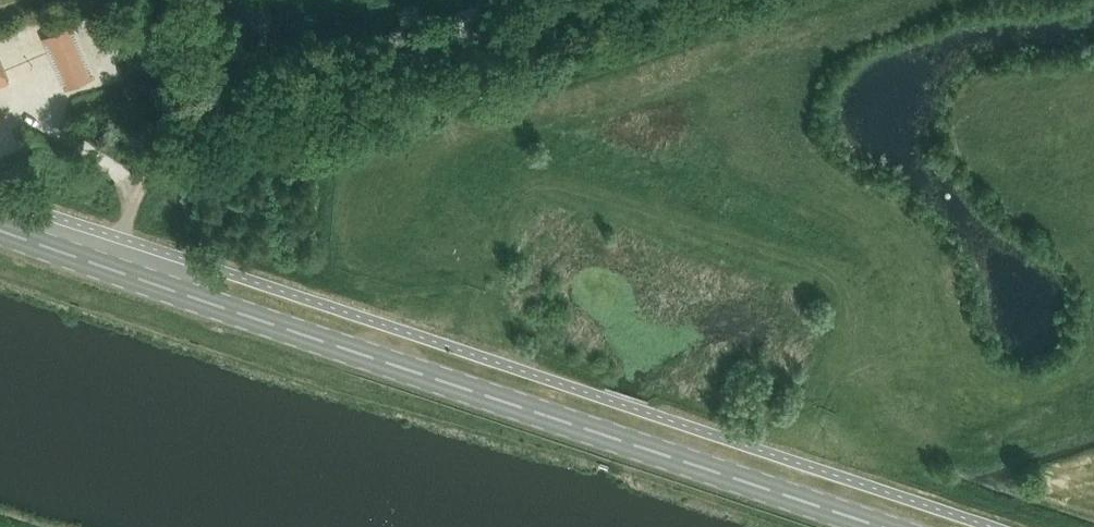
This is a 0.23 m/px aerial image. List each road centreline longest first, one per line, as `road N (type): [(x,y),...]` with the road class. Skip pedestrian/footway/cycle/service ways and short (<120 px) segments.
road 1 (secondary): [(888,526),(0,229)]
road 2 (track): [(592,0),(222,118),(158,164),(121,238)]

